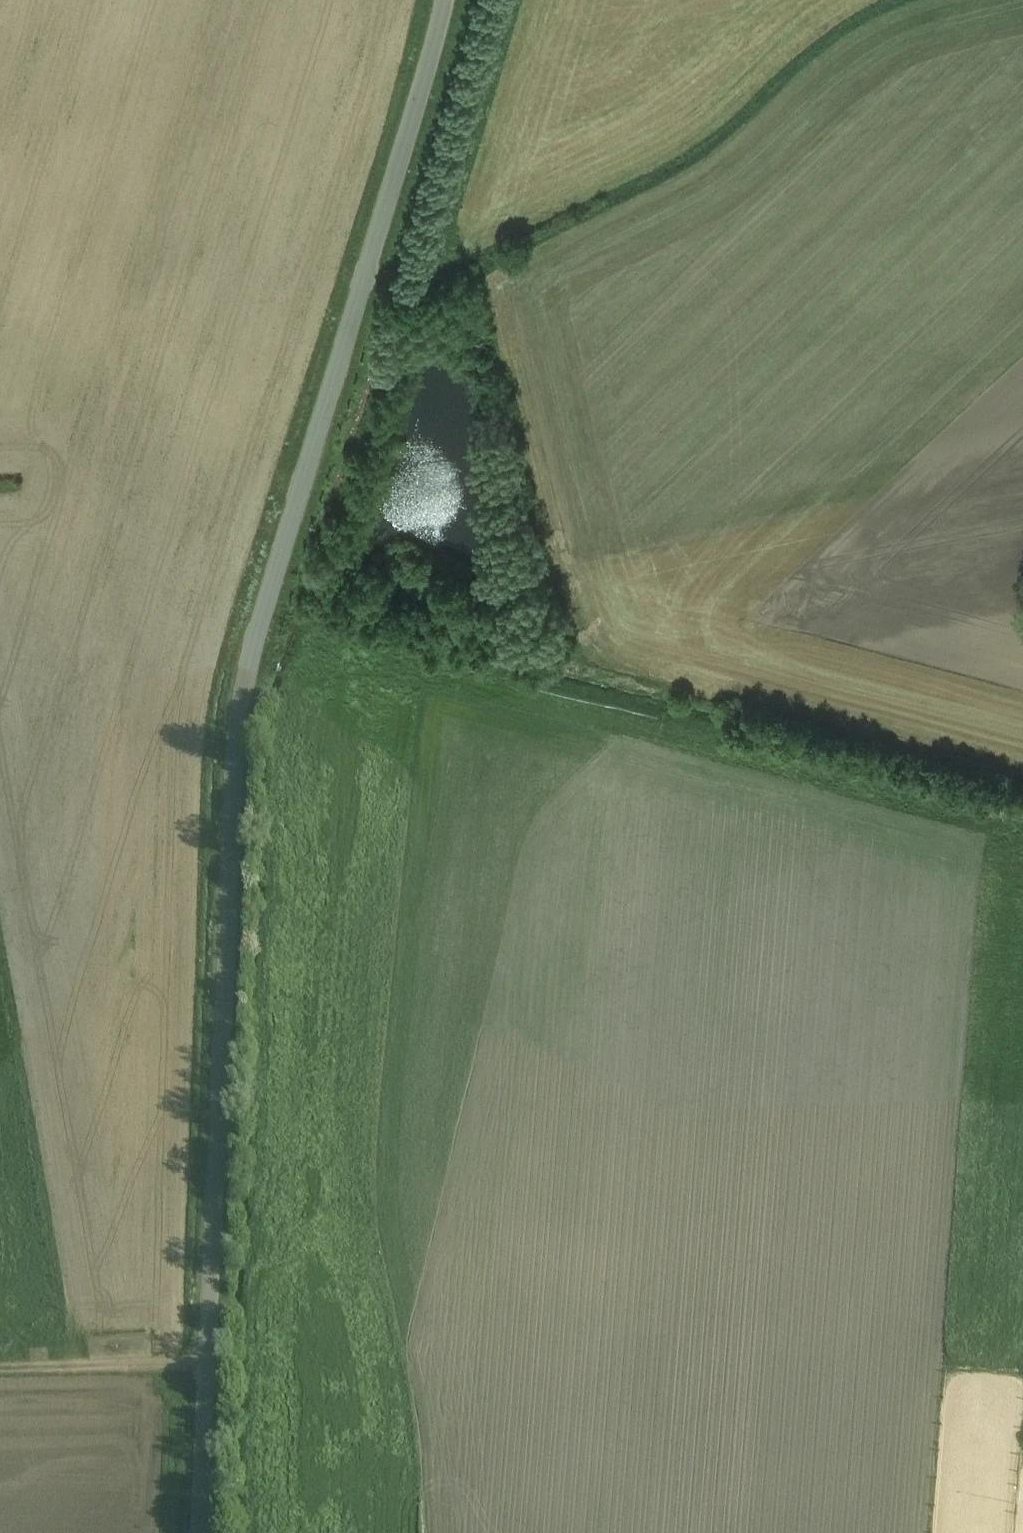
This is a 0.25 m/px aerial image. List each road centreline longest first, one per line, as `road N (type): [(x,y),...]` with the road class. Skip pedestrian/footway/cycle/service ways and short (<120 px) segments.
road 1 (unclassified): [(447,0),(255,657),(243,723),(203,1532)]
road 2 (track): [(211,1356),(0,1364)]

